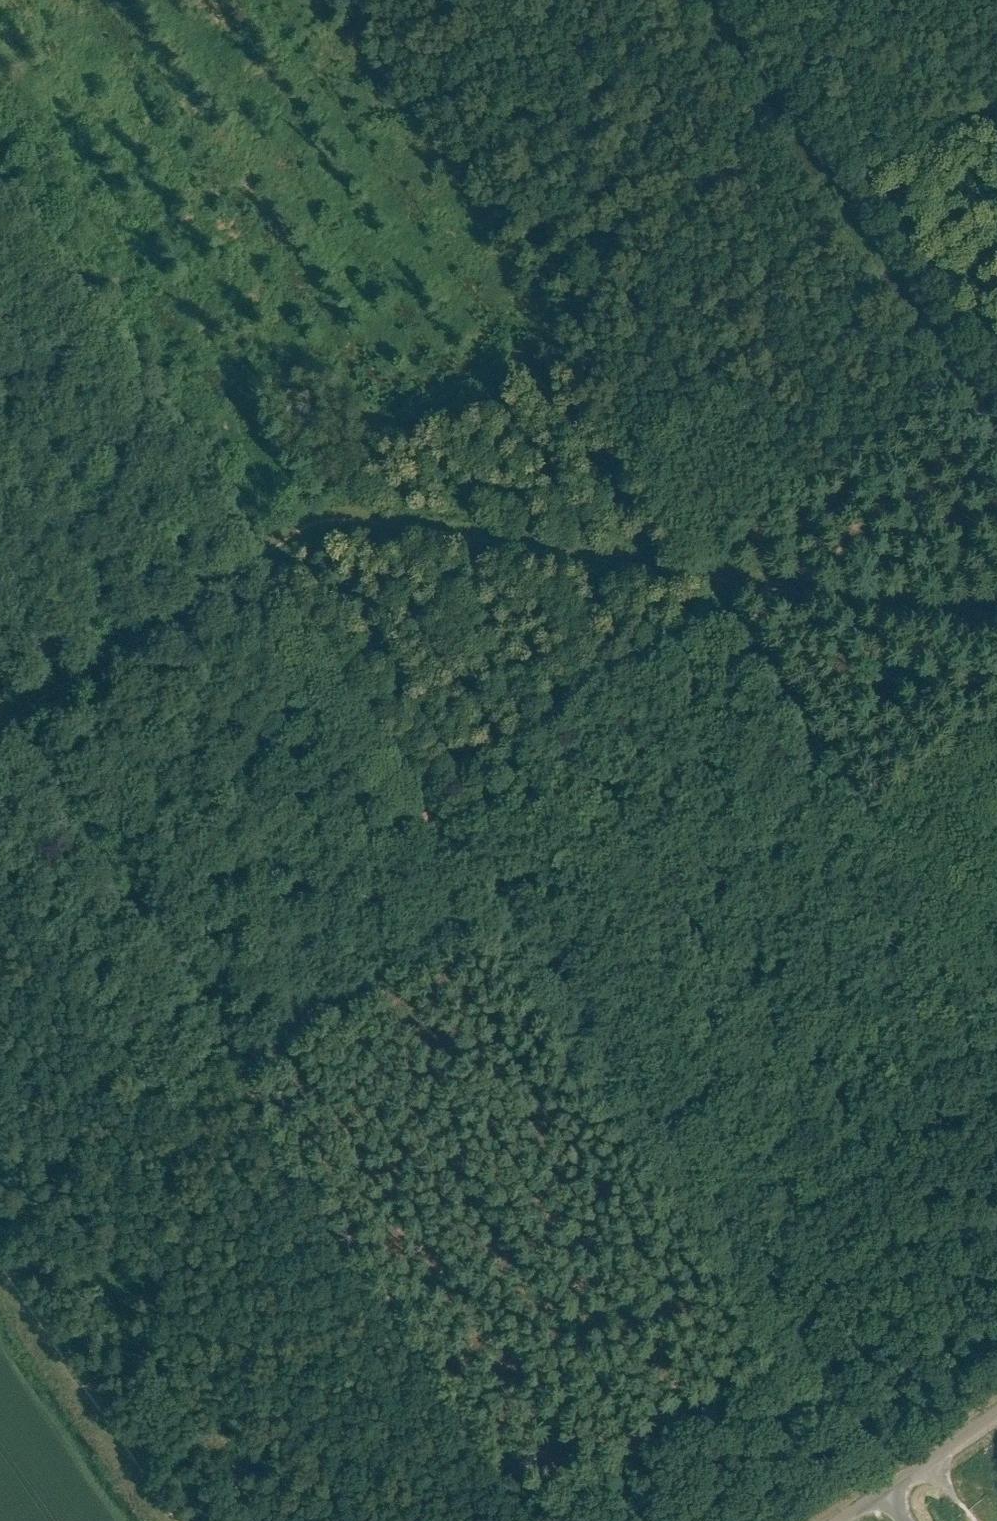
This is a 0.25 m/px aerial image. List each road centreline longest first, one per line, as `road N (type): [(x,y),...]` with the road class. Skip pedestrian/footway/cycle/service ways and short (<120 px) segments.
road 1 (unclassified): [(884,1490),(996,1413)]

